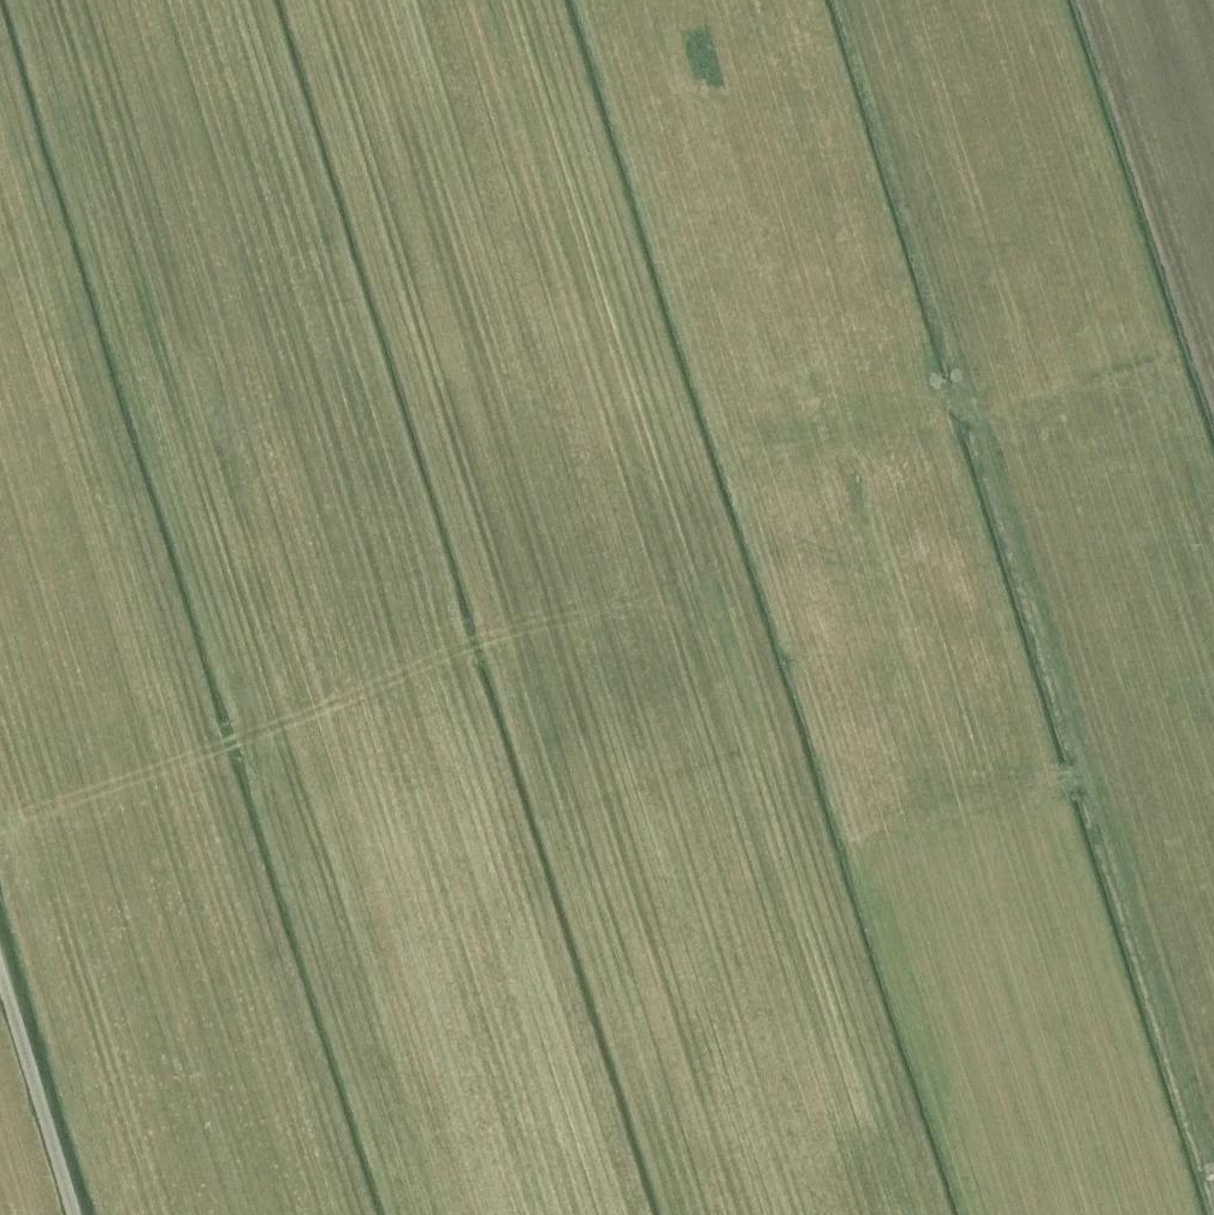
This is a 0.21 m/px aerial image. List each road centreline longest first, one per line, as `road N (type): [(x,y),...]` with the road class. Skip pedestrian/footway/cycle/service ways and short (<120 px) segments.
road 1 (track): [(0,975),(73,1214)]

